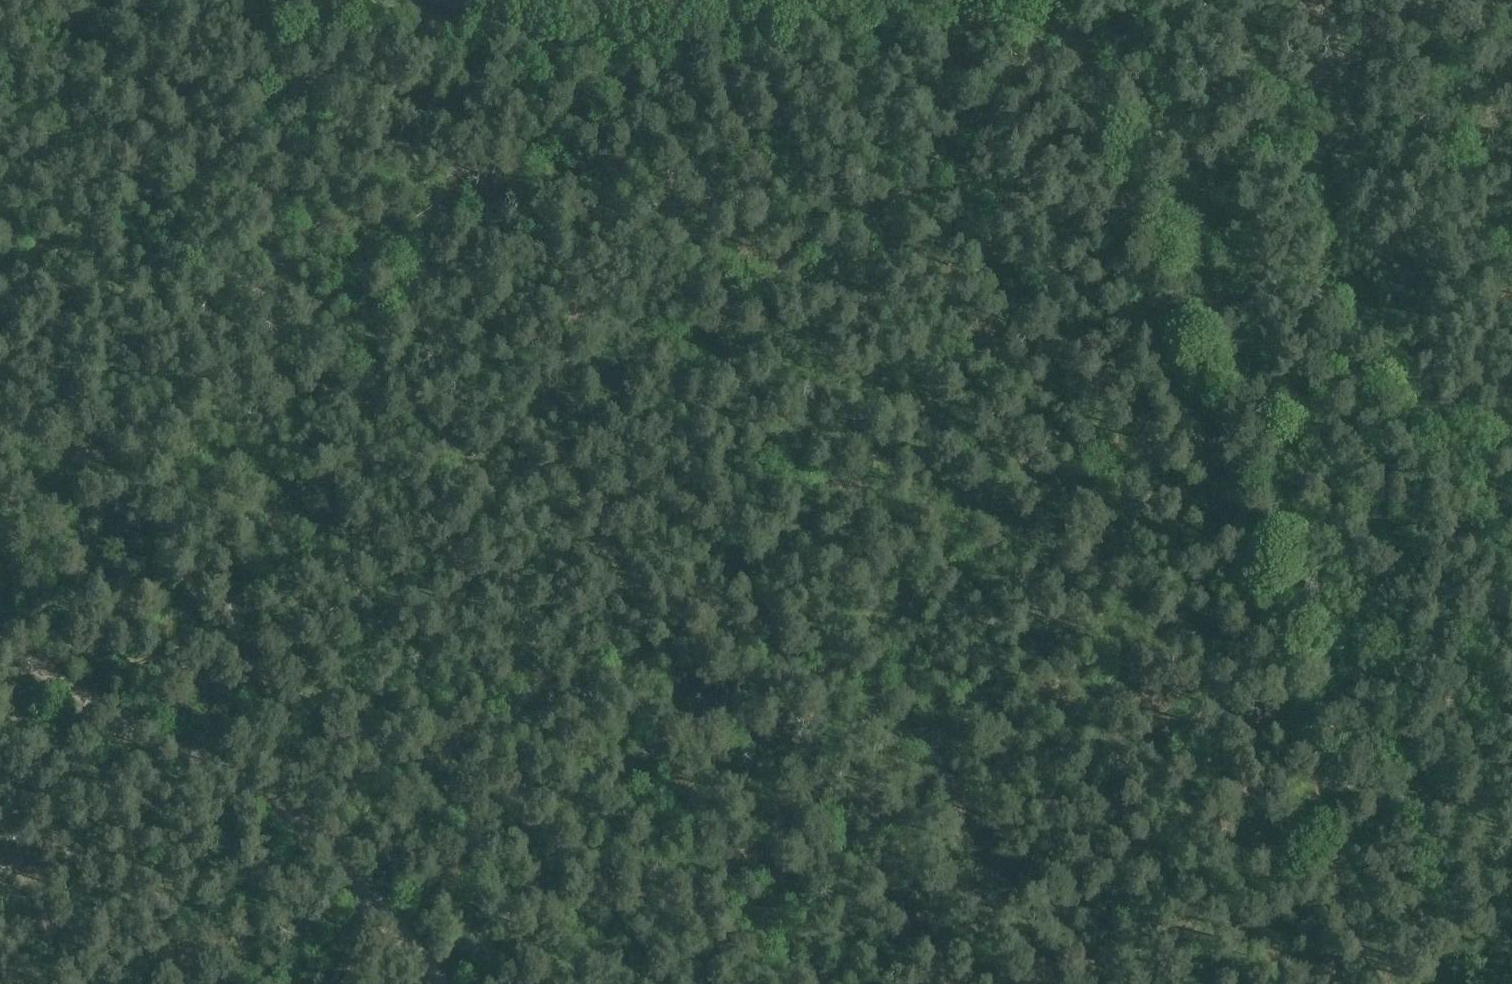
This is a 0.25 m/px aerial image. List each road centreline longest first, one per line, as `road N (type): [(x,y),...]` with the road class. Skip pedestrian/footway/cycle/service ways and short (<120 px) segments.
road 1 (track): [(354,0),(566,41),(1047,18),(1072,32),(1312,779),(1340,910),(1379,983)]
road 2 (track): [(0,644),(227,776),(323,843),(444,983)]

